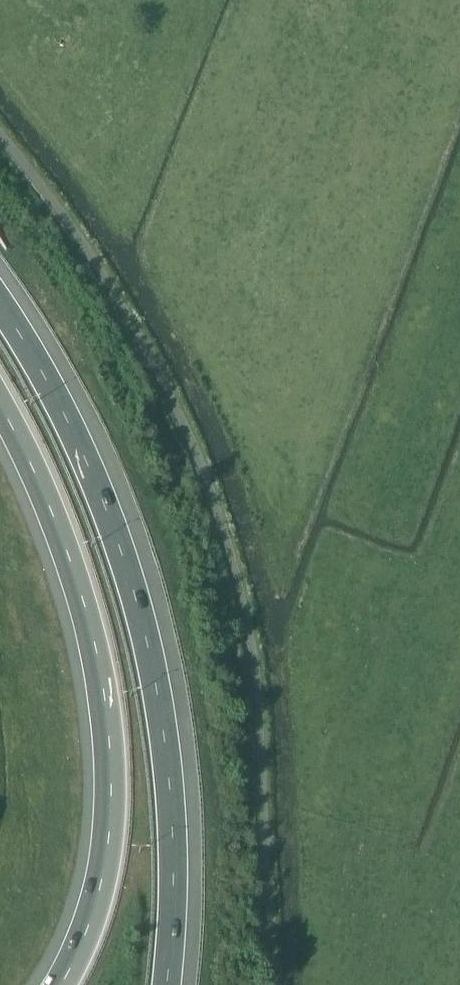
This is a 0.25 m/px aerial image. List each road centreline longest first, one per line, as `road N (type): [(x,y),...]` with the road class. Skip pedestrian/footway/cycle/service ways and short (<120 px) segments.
road 1 (motorway): [(166,984),(172,818),(160,690),(101,494),(54,389),(0,302)]
road 2 (motorway): [(0,406),(53,514),(107,707),(107,854),(88,930),(63,984)]

